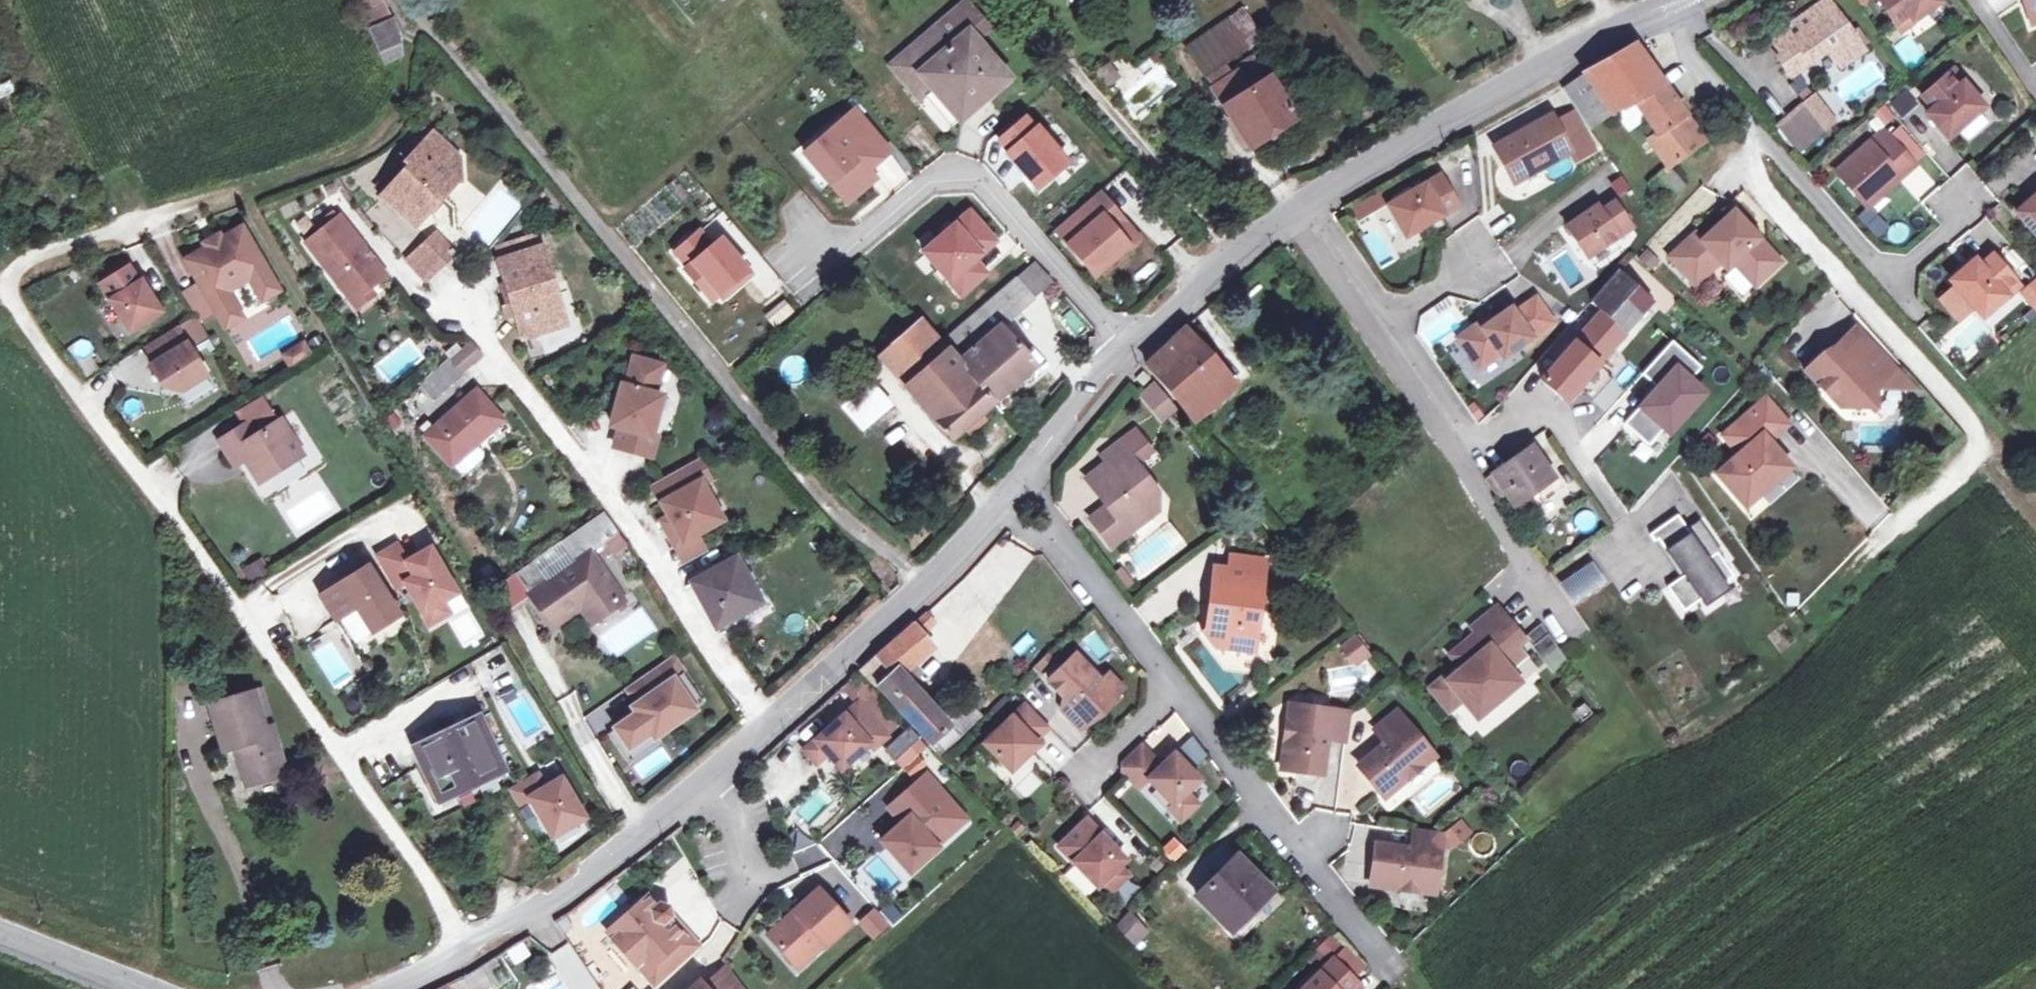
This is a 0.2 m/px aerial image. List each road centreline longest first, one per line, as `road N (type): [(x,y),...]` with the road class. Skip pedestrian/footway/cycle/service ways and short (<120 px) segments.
road 1 (residential): [(1662,5),(1762,139),(1891,283),(1969,204)]
road 2 (residential): [(1021,491),(948,567),(710,780)]
road 3 (residential): [(1306,198),(1193,284),(1021,491)]
road 4 (residential): [(1662,5),(1306,198)]
road 5 (residential): [(710,780),(585,877),(398,988)]
road 6 (residential): [(1306,198),(1472,435),(1525,426)]
road 7 (residential): [(1175,690),(1378,954)]
road 8 (residential): [(1021,491),(1175,690)]
road 9 (residential): [(0,934),(143,988)]
road 10 (residential): [(1082,781),(1175,690)]

